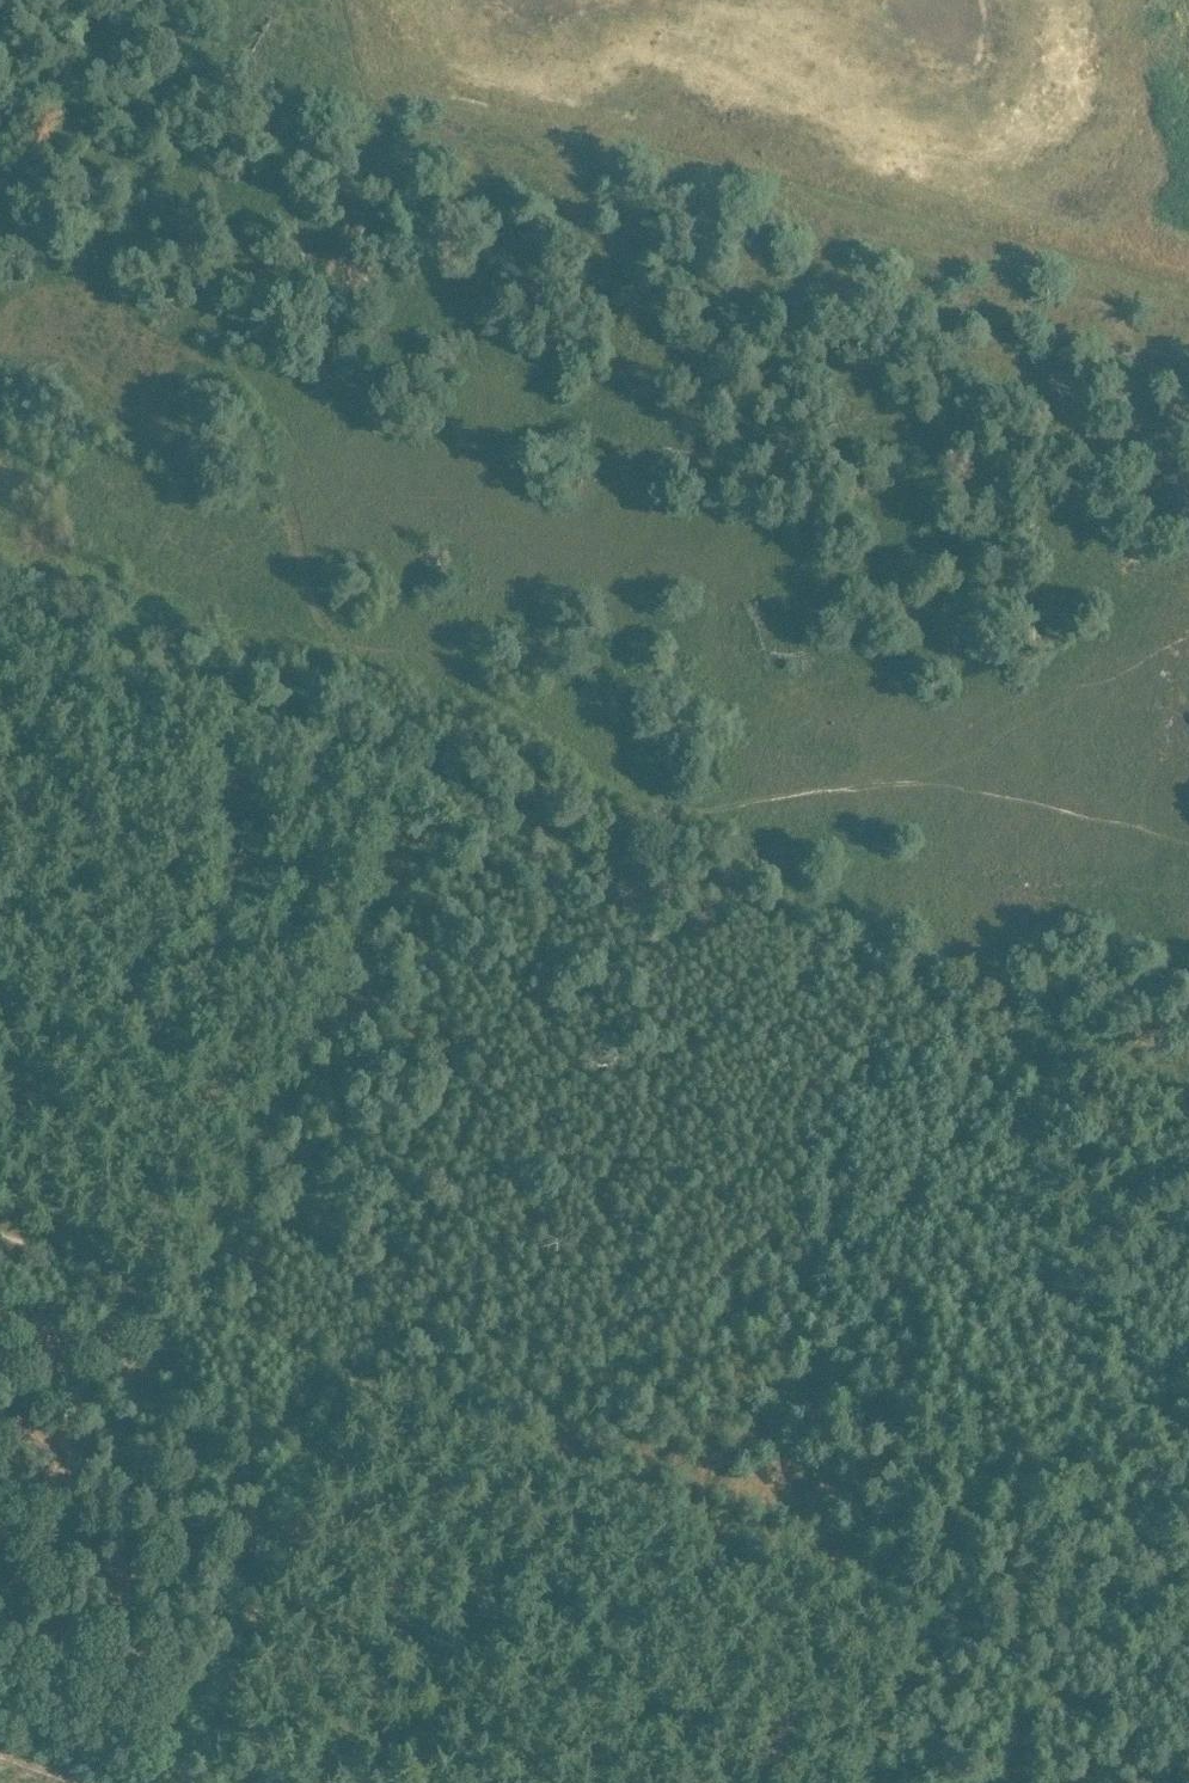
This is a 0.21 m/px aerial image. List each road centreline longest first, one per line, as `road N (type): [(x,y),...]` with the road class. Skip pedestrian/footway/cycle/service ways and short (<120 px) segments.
road 1 (track): [(349,1385),(1188,1710)]
road 2 (track): [(582,858),(349,1385)]
road 3 (track): [(349,1385),(213,1697)]

